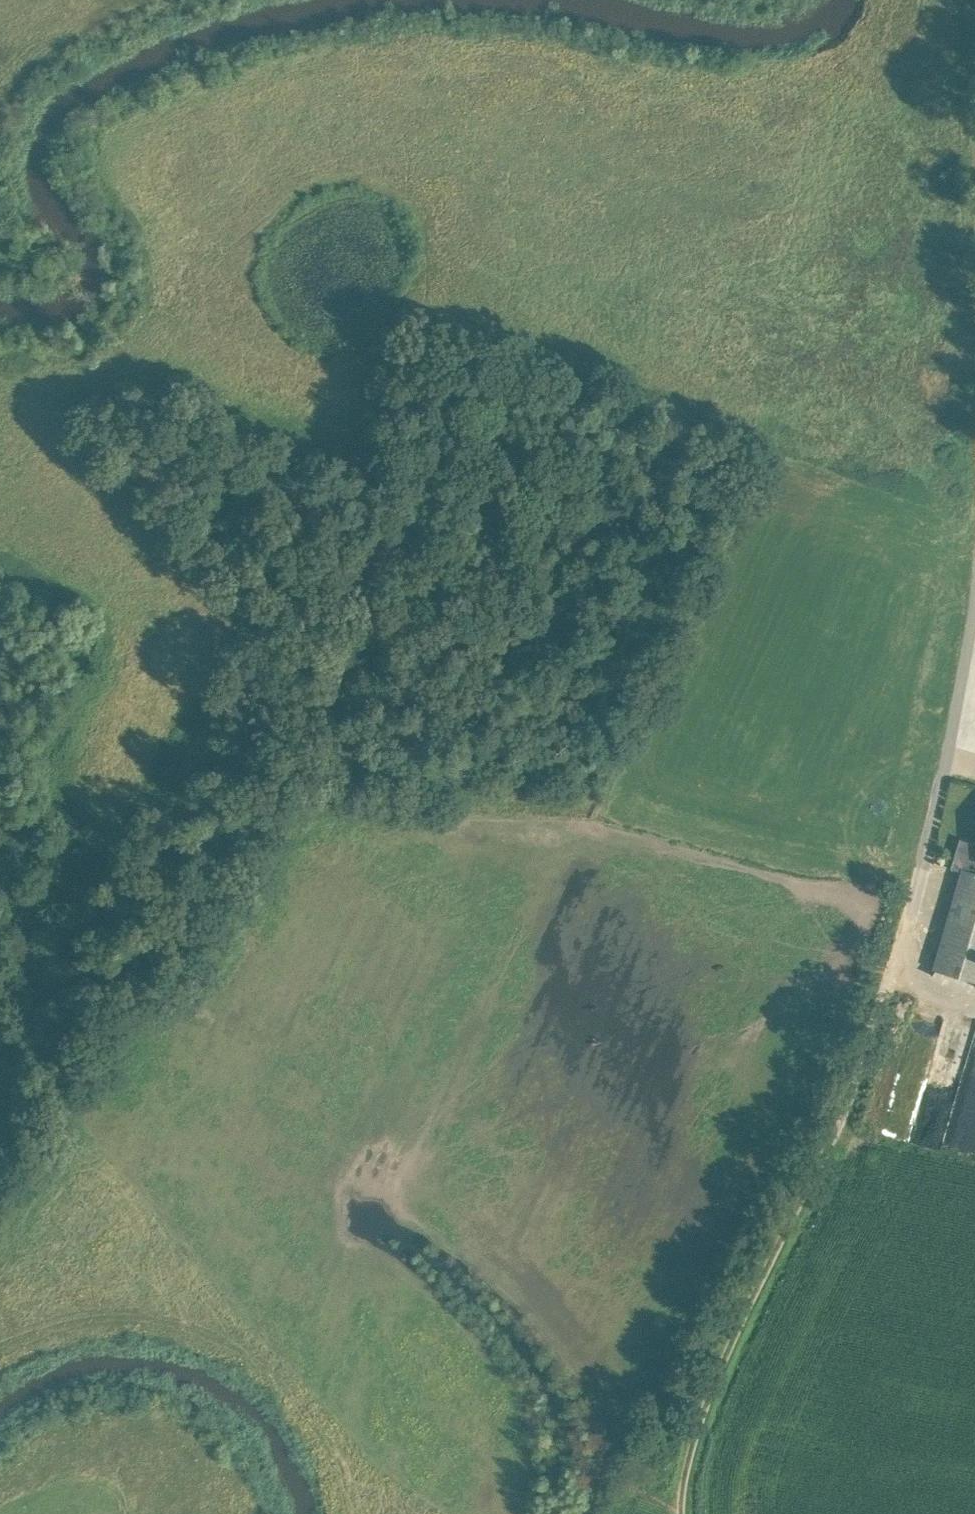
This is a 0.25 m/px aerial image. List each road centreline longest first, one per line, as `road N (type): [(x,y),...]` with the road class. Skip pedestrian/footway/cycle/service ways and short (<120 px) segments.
road 1 (track): [(919,874),(829,1141),(696,1423),(682,1513)]
road 2 (unclassified): [(919,874),(974,598)]

